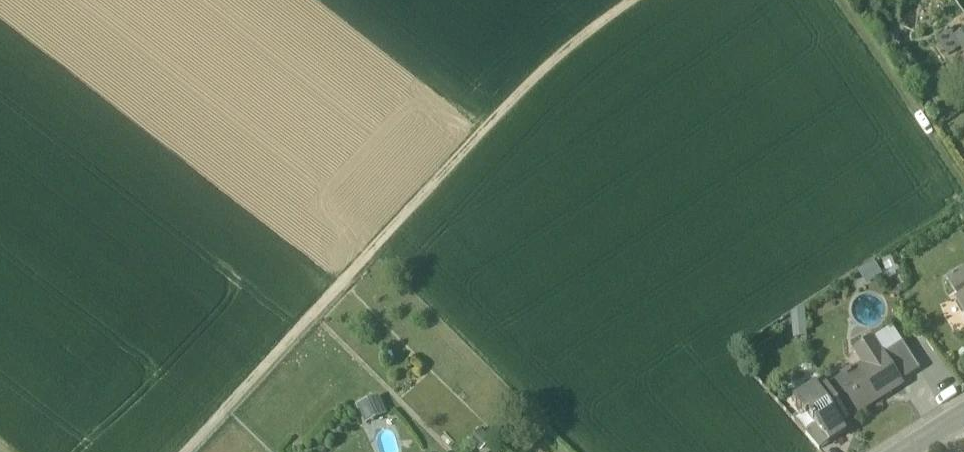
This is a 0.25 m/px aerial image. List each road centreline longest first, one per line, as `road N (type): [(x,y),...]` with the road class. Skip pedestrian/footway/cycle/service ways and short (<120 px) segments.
road 1 (track): [(187,451),(564,48),(639,0)]
road 2 (track): [(963,194),(831,0)]

